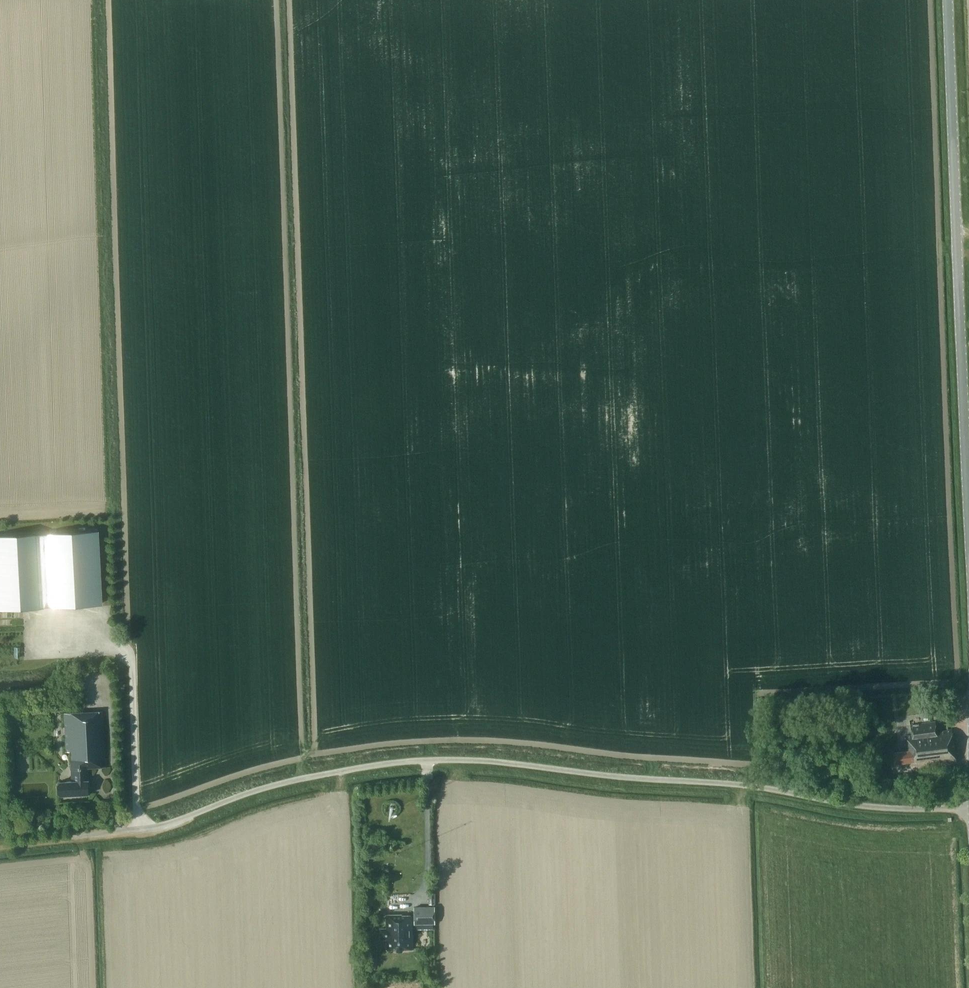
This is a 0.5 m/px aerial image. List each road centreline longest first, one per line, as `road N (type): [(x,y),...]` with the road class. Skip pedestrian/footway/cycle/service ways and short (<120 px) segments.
road 1 (tertiary): [(968,515),(951,0)]

